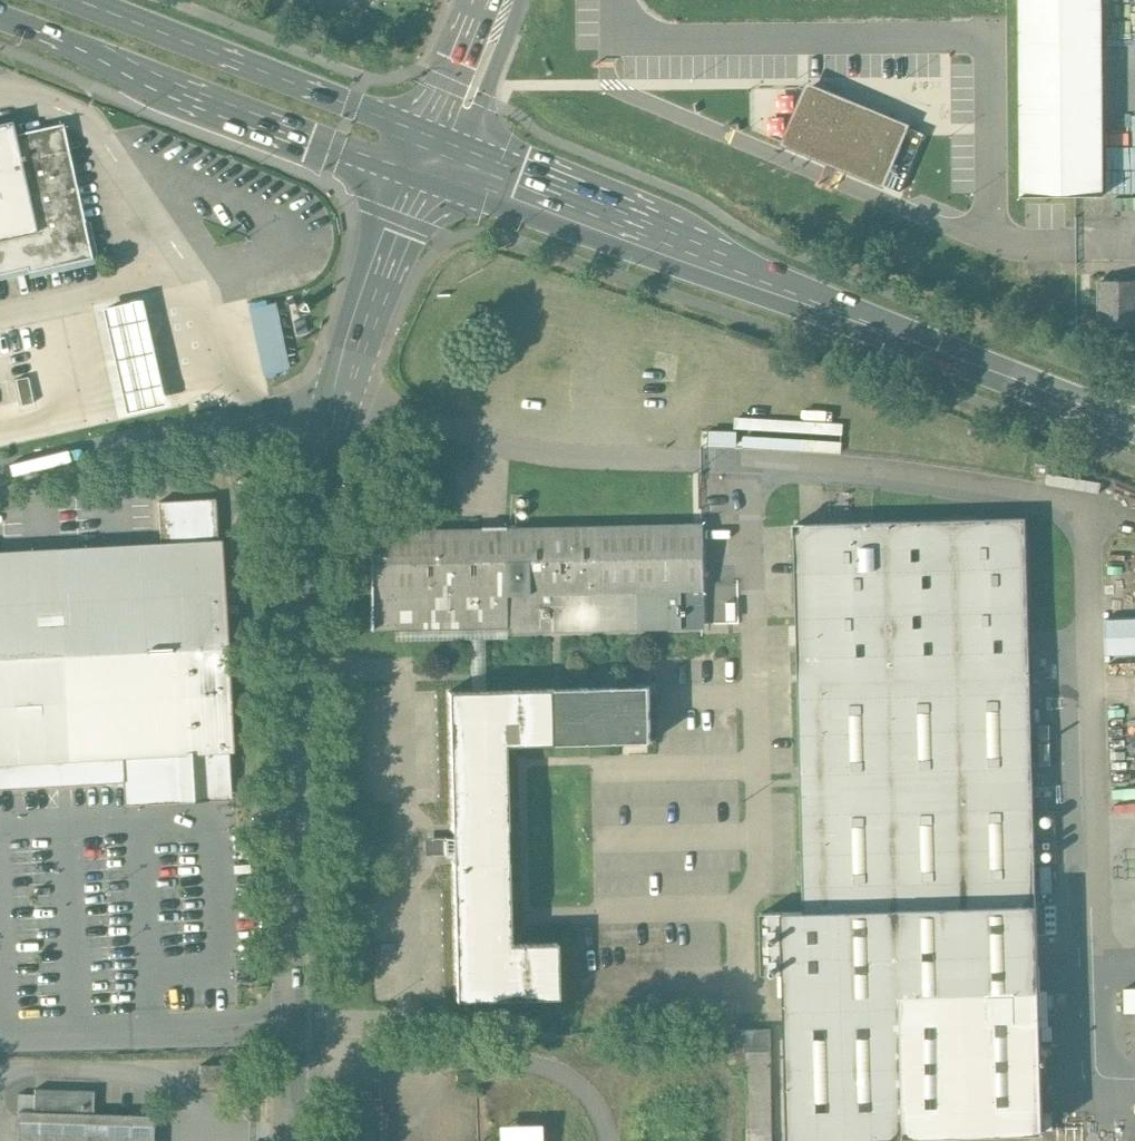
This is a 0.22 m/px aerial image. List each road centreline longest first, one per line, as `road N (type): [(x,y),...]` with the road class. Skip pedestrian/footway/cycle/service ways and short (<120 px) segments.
road 1 (primary): [(420,154),(1134,424)]
road 2 (residential): [(338,402),(305,606),(290,1140)]
road 3 (unclassified): [(1077,243),(1016,243),(991,217),(985,66),(965,45),(611,41),(611,0)]
road 4 (primary): [(0,13),(308,130),(420,154)]
road 5 (primary): [(420,154),(319,83),(95,0)]
road 6 (unclassified): [(0,464),(338,402)]
road 7 (residential): [(420,154),(338,402)]

